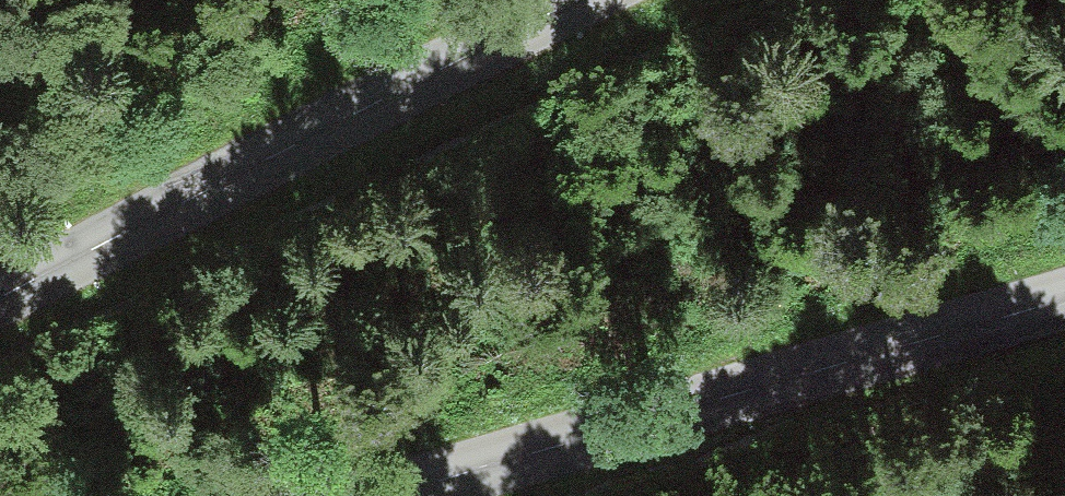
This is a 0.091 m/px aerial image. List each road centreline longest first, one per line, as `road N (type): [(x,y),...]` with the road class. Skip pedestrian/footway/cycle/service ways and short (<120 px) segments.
road 1 (tertiary): [(0,327),(194,213),(648,0)]
road 2 (tertiary): [(1064,307),(779,399),(423,495)]

